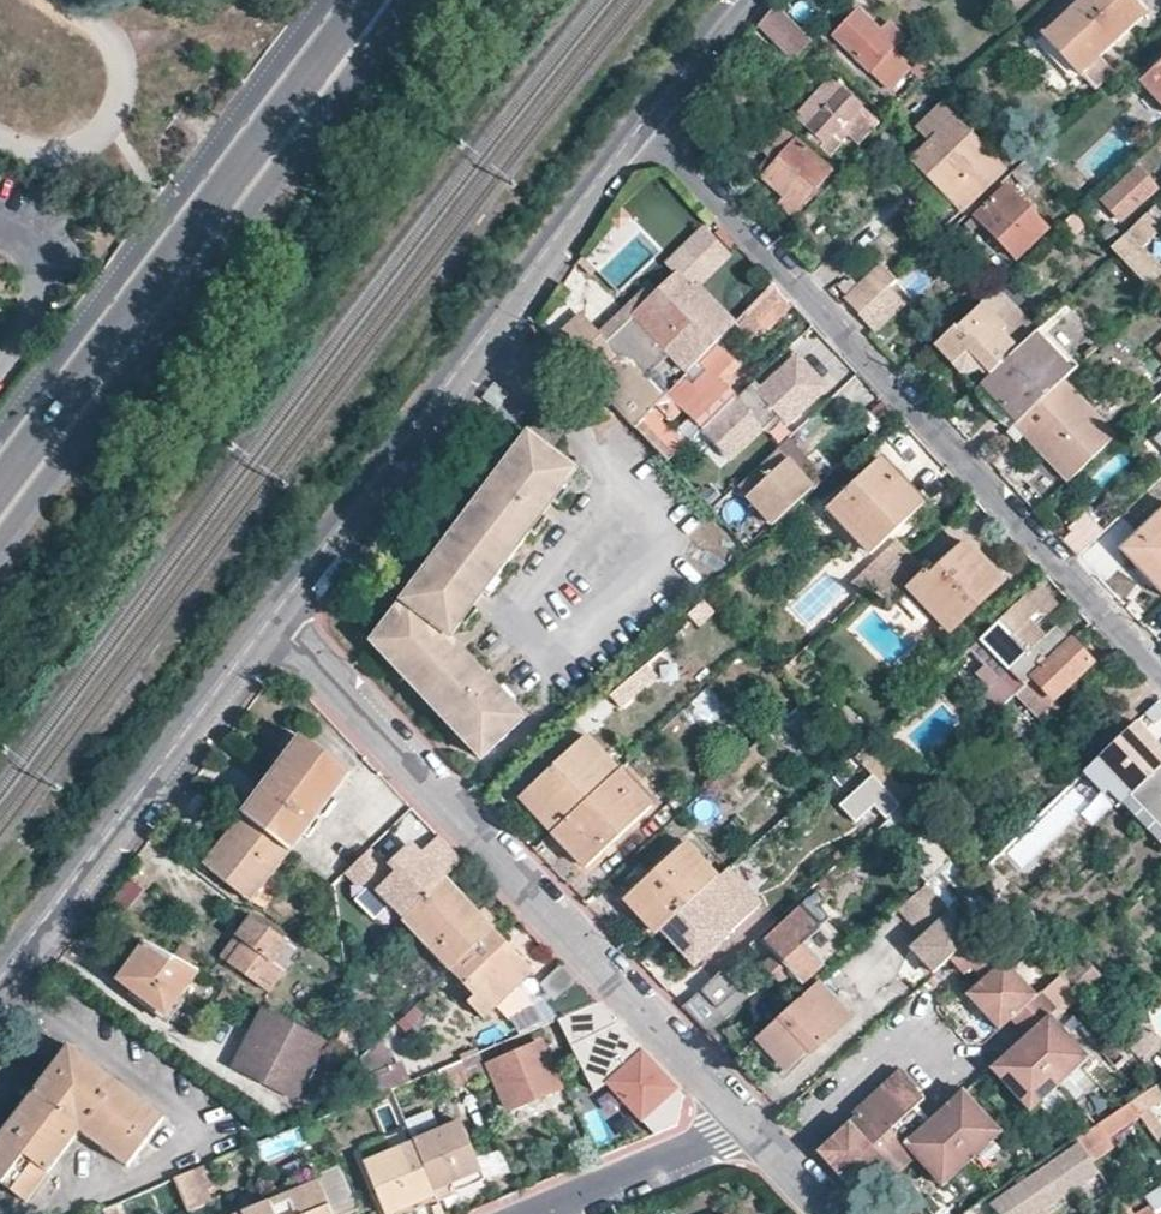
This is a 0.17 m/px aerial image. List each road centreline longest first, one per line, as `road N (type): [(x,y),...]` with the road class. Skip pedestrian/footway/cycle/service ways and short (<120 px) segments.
road 1 (residential): [(1160,674),(654,138),(644,117)]
road 2 (residential): [(276,618),(739,1123)]
road 3 (secondary): [(0,530),(385,0)]
road 4 (residential): [(276,618),(644,117)]
road 5 (residential): [(0,979),(276,618)]
road 6 (residential): [(528,1213),(739,1123)]
road 7 (residential): [(644,117),(738,0)]
road 8 (residential): [(739,1123),(826,1213)]

